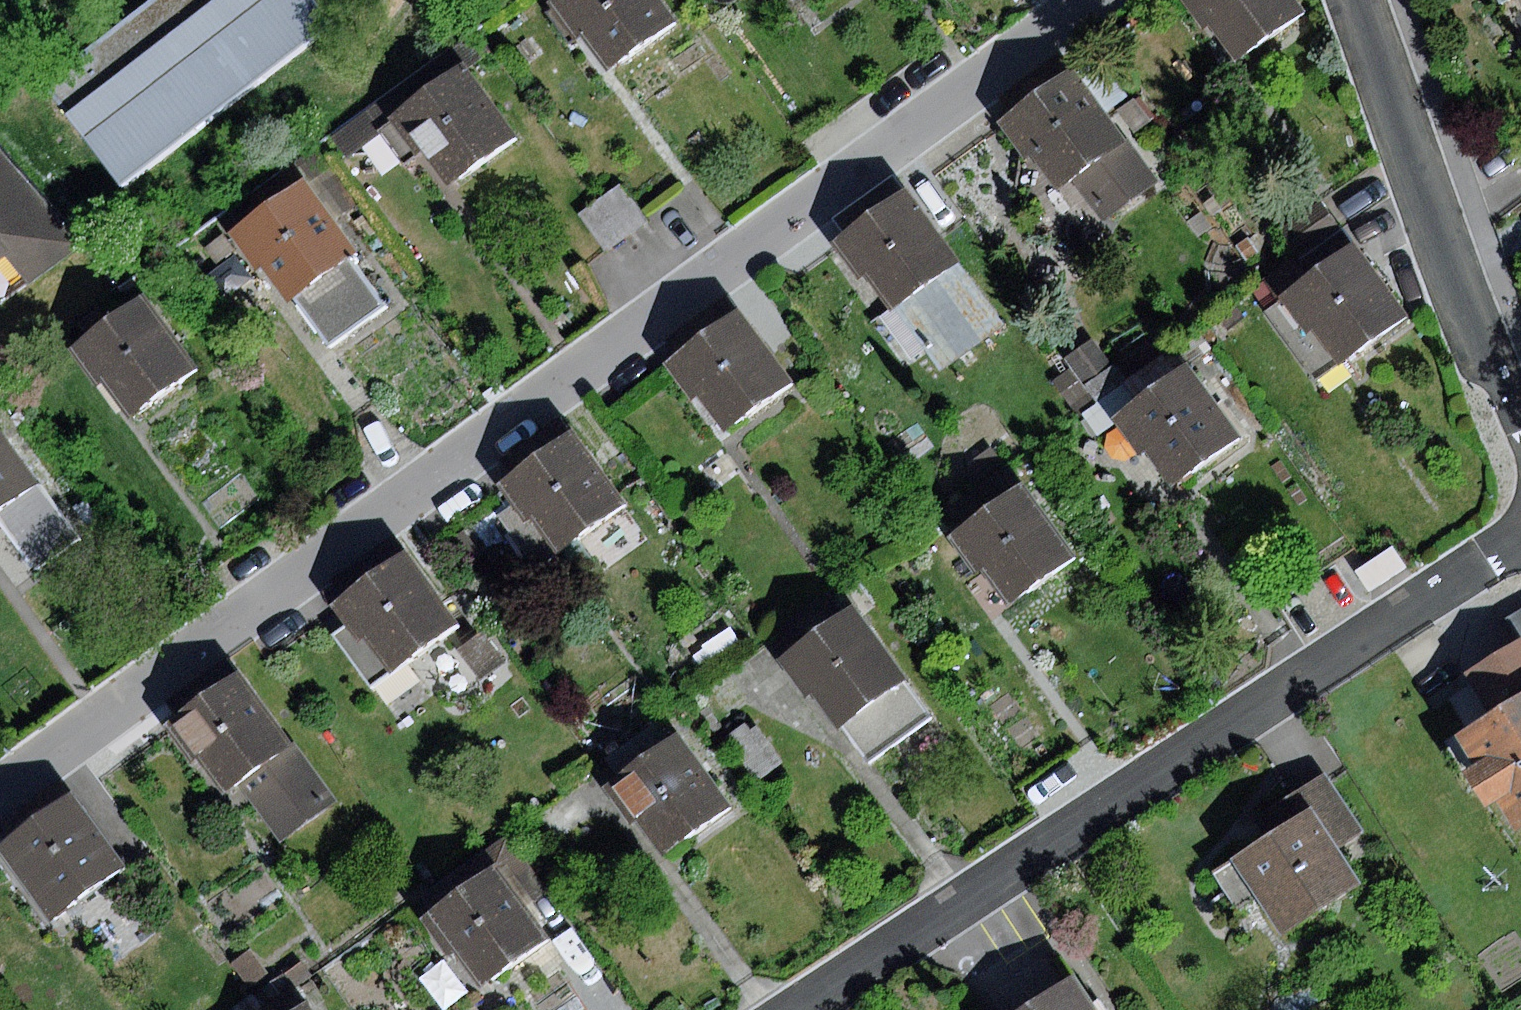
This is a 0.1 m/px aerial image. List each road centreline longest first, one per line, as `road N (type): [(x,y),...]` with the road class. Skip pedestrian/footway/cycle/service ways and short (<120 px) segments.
road 1 (residential): [(0,790),(1101,0)]
road 2 (residential): [(790,1009),(1520,526)]
road 3 (residential): [(1353,0),(1520,424)]

